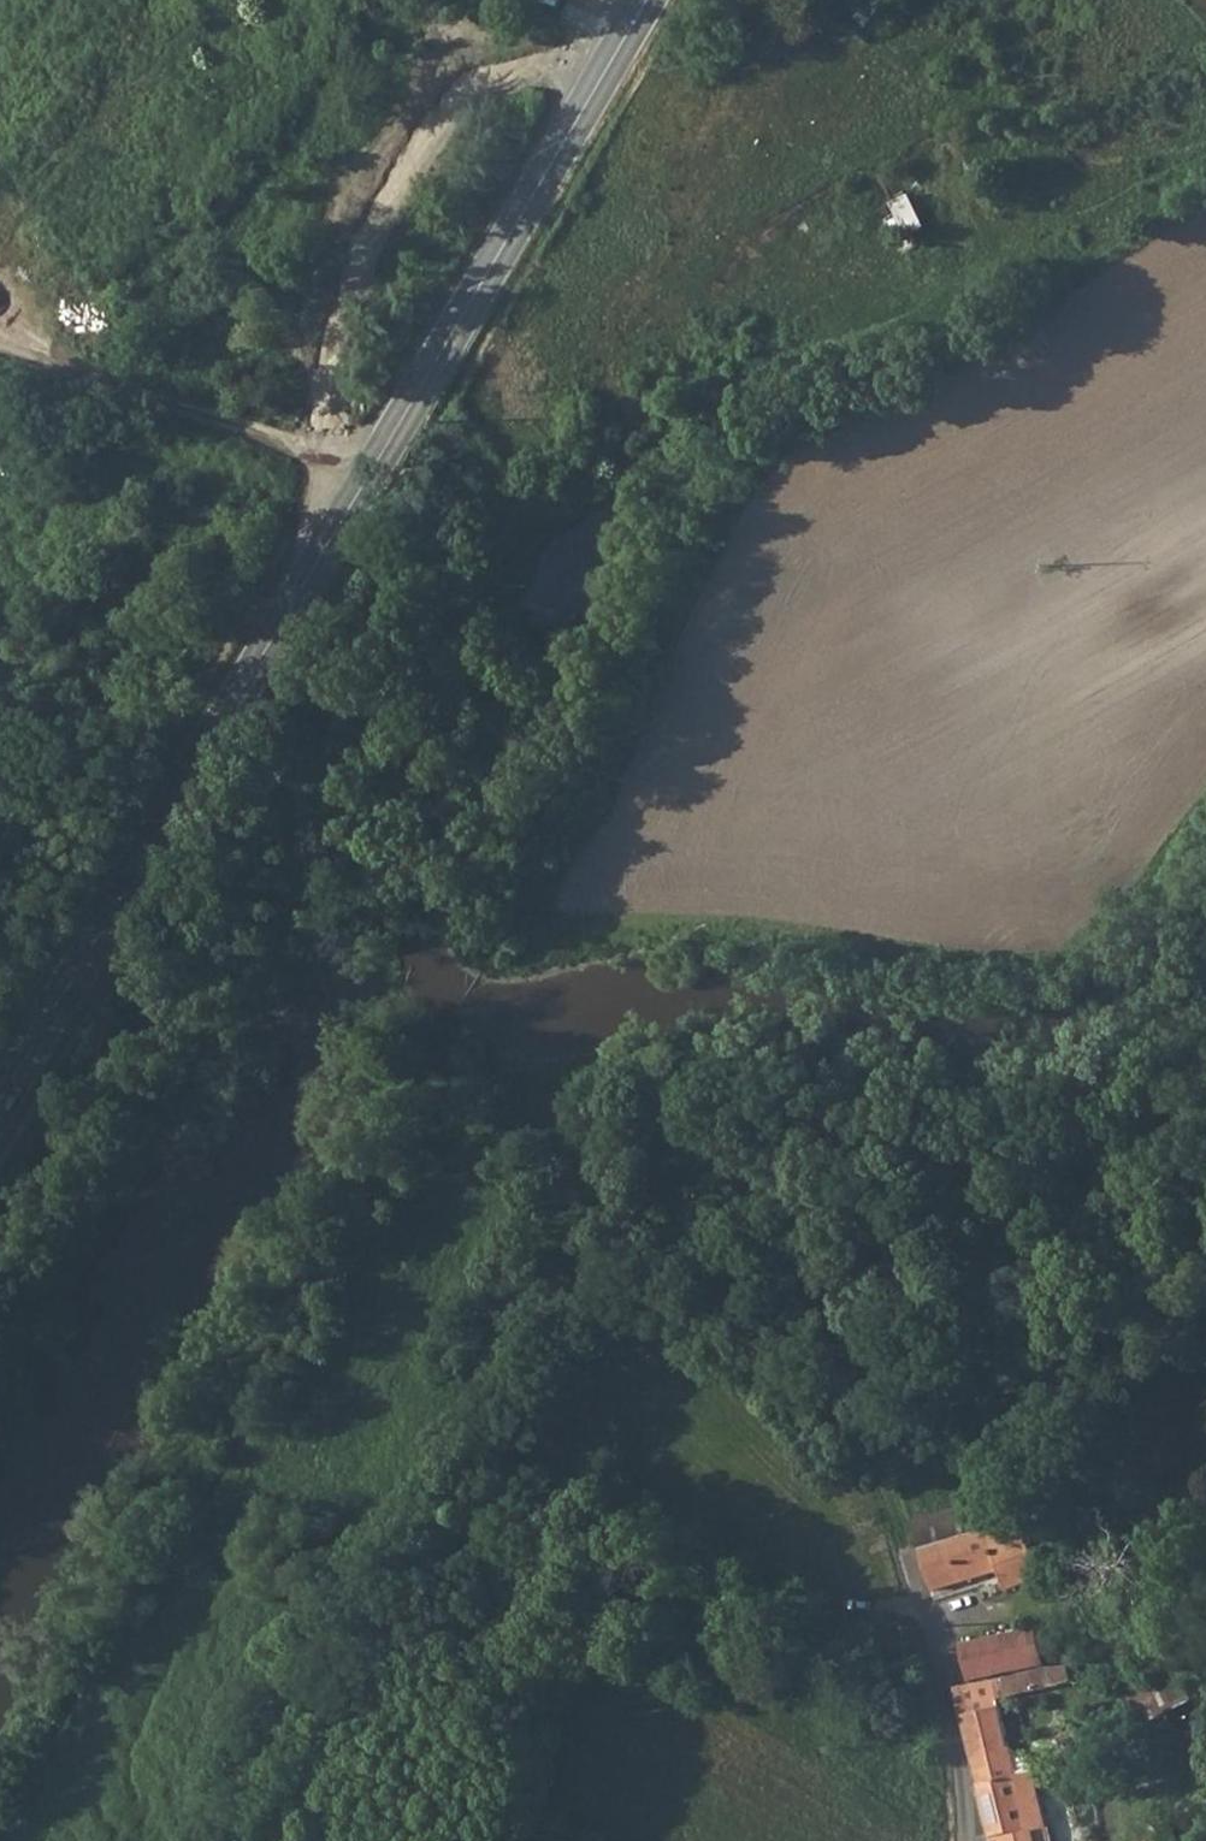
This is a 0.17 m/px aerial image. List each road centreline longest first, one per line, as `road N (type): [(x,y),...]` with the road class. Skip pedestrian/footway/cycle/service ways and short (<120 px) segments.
road 1 (secondary): [(0,1115),(641,0)]
road 2 (track): [(368,467),(0,343)]

